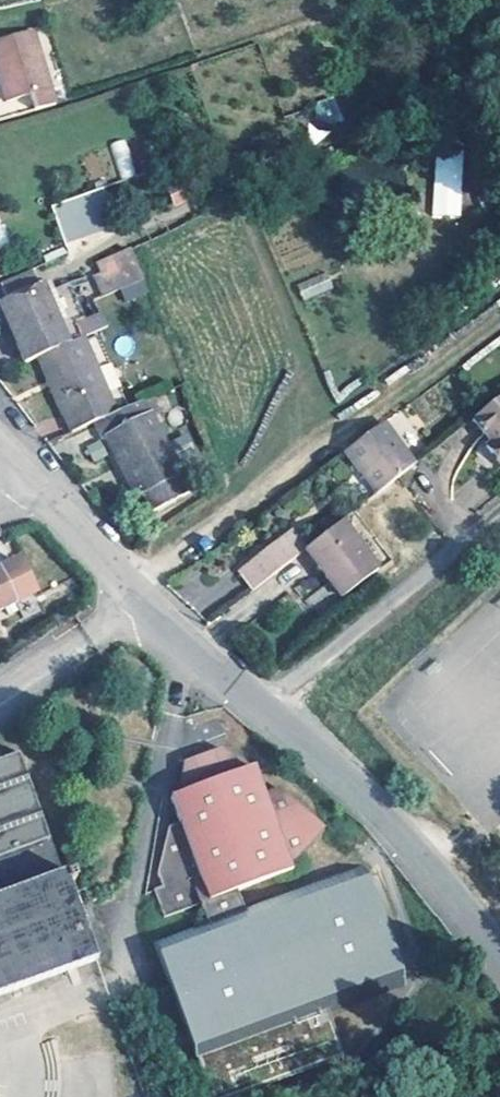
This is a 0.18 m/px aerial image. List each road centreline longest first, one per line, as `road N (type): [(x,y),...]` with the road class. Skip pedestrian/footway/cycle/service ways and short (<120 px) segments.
road 1 (residential): [(31,490),(320,761),(499,965)]

